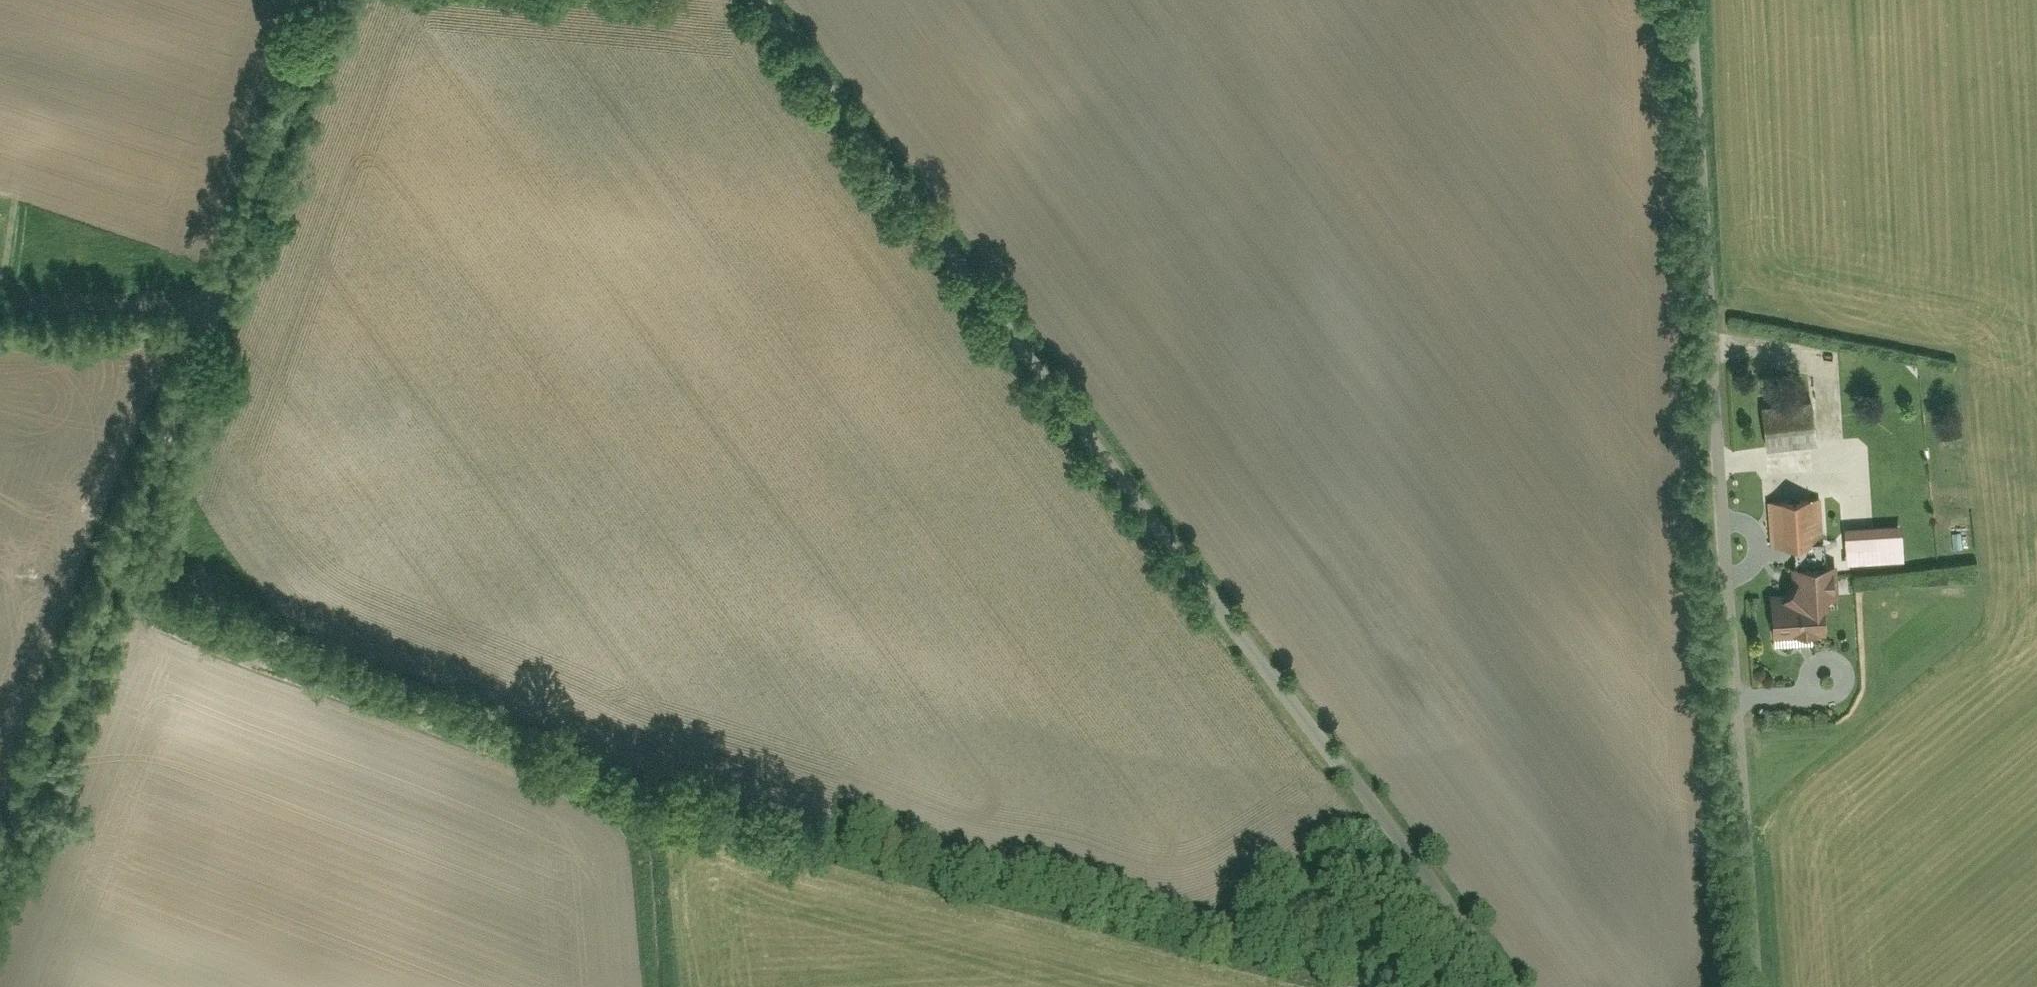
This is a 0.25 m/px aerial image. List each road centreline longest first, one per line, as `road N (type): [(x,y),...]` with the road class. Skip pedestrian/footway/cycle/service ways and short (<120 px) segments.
road 1 (residential): [(1513,986),(766,0)]
road 2 (residential): [(1700,0),(1759,986)]
road 3 (track): [(0,857),(330,0)]

